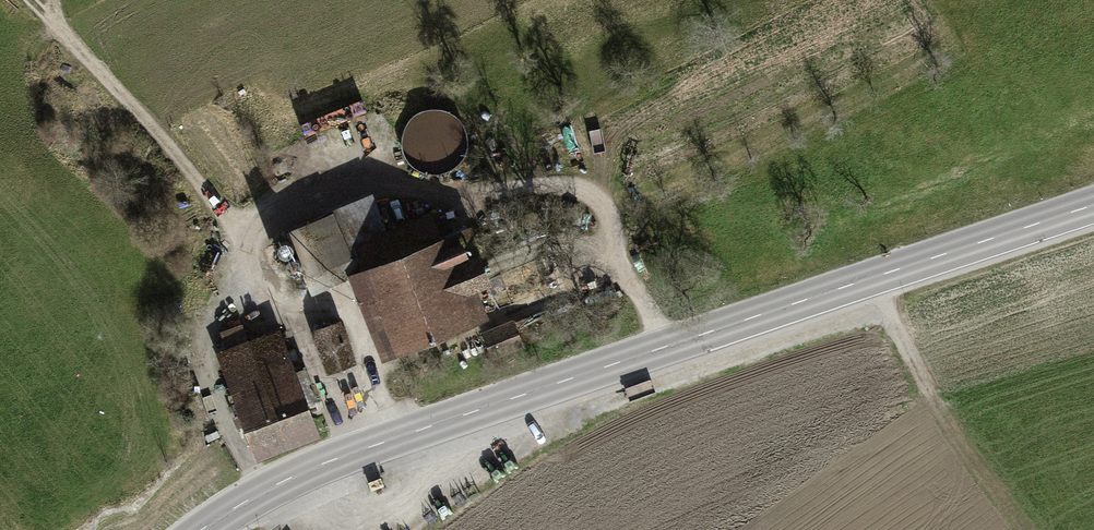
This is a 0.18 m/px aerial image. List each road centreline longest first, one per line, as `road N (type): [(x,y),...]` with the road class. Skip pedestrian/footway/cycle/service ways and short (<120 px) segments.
road 1 (tertiary): [(605,368),(1093,205)]
road 2 (tertiary): [(605,368),(314,468),(201,529)]
road 3 (track): [(237,232),(59,28)]
road 4 (track): [(875,278),(931,398)]

